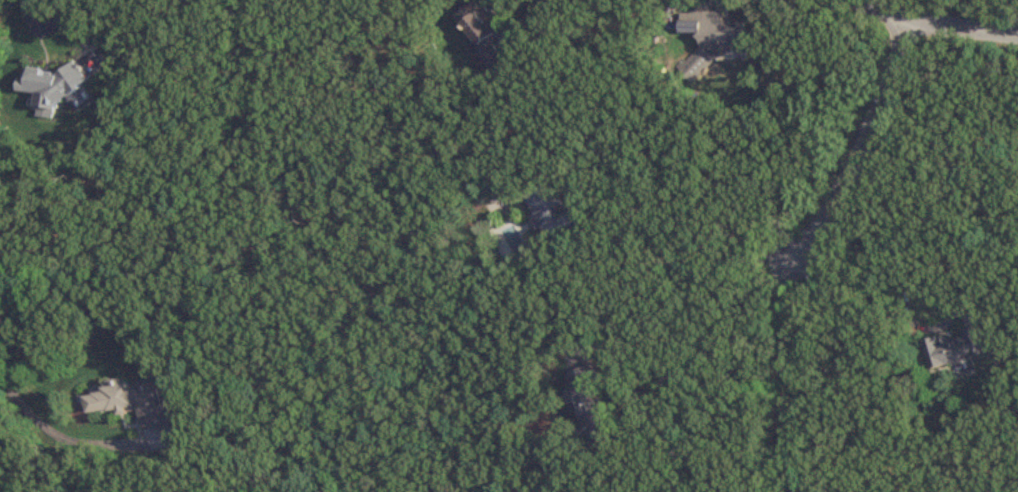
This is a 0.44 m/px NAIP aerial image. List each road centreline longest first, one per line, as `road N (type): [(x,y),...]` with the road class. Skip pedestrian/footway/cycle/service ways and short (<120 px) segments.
road 1 (residential): [(912,20),(873,129),(796,261)]
road 2 (residential): [(858,0),(912,20),(1017,33)]

